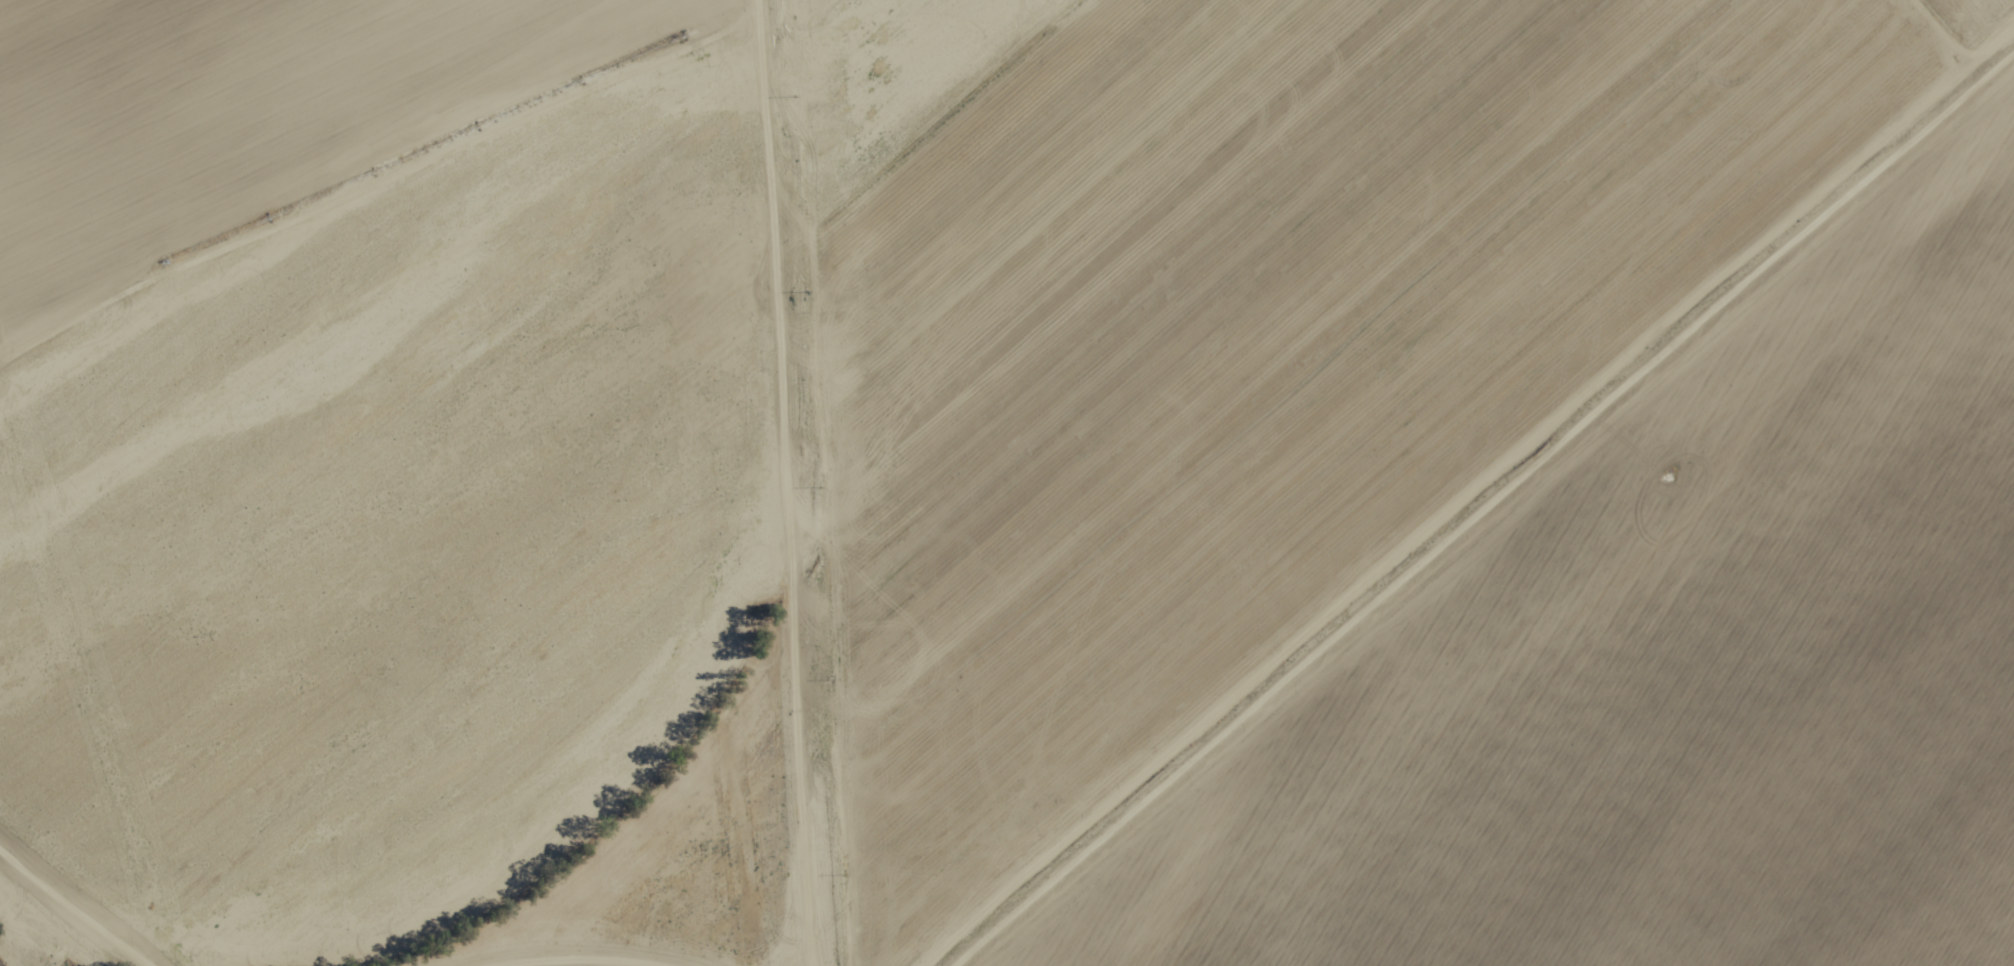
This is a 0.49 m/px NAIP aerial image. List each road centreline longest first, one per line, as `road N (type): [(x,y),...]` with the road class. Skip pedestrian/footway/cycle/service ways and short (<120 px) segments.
road 1 (residential): [(826,965),(768,224),(759,0)]

